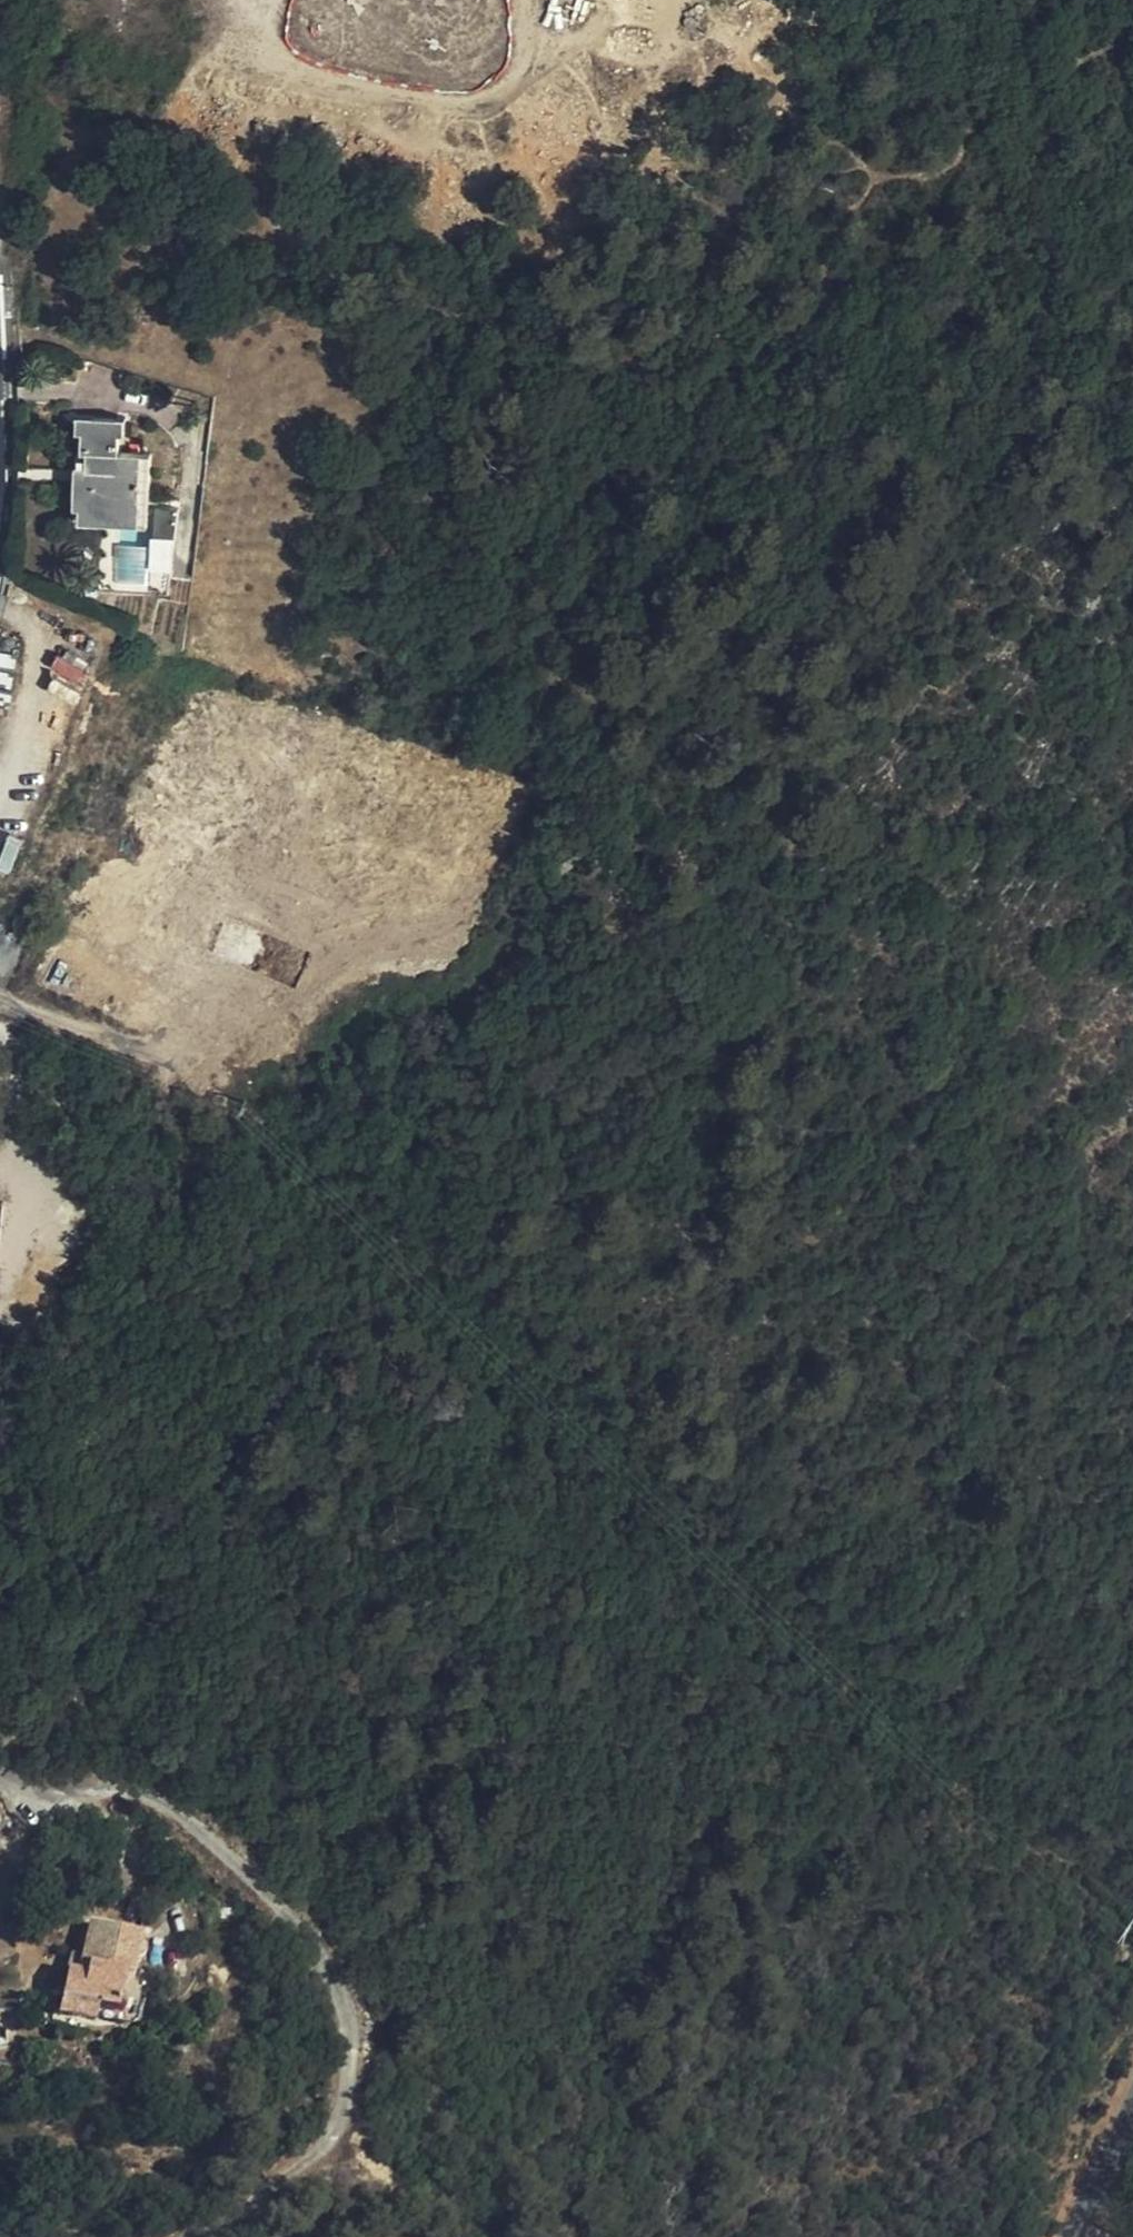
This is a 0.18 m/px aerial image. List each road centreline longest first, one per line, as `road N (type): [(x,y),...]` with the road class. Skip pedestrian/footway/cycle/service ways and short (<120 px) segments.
road 1 (residential): [(0,1784),(39,1799),(153,1799),(256,1891),(324,1968),(348,2049),(334,2123),(291,2181),(202,2236)]
road 2 (unclassified): [(1072,2236),(1132,2101)]

